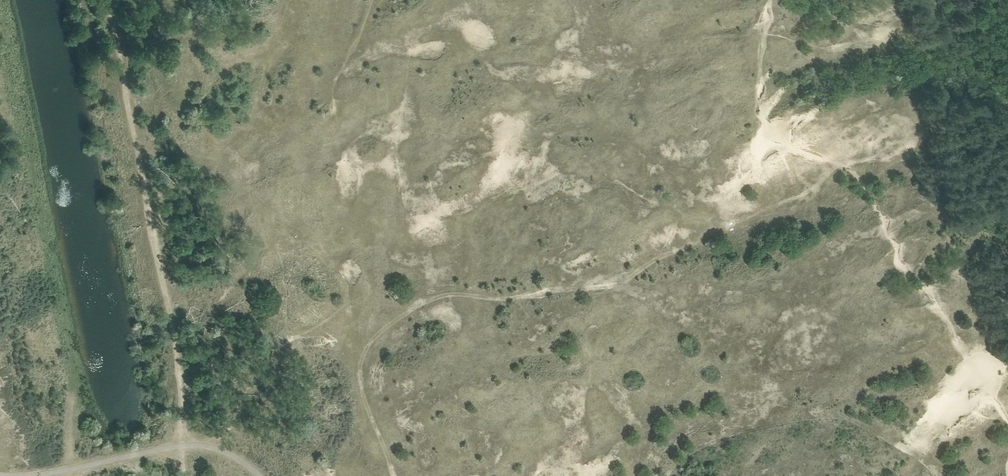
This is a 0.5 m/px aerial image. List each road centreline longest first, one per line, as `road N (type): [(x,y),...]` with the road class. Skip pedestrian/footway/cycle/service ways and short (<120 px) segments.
road 1 (track): [(181,446),(181,374),(108,0)]
road 2 (track): [(13,475),(181,446)]

